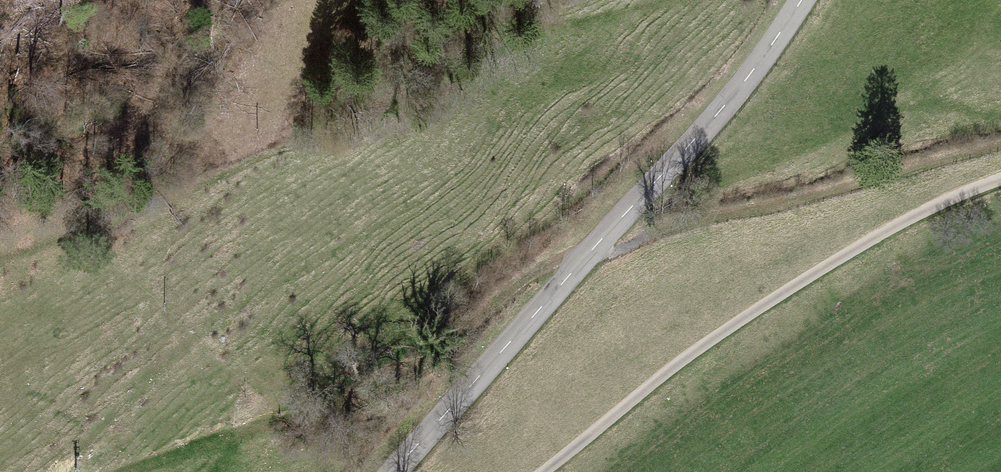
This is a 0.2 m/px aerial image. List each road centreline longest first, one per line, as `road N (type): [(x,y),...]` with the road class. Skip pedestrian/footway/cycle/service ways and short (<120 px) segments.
road 1 (track): [(131,471),(402,379),(539,271),(581,255),(1000,145)]
road 2 (tertiary): [(389,471),(721,105),(800,0)]
road 3 (track): [(1000,177),(896,224),(759,307),(541,471)]

